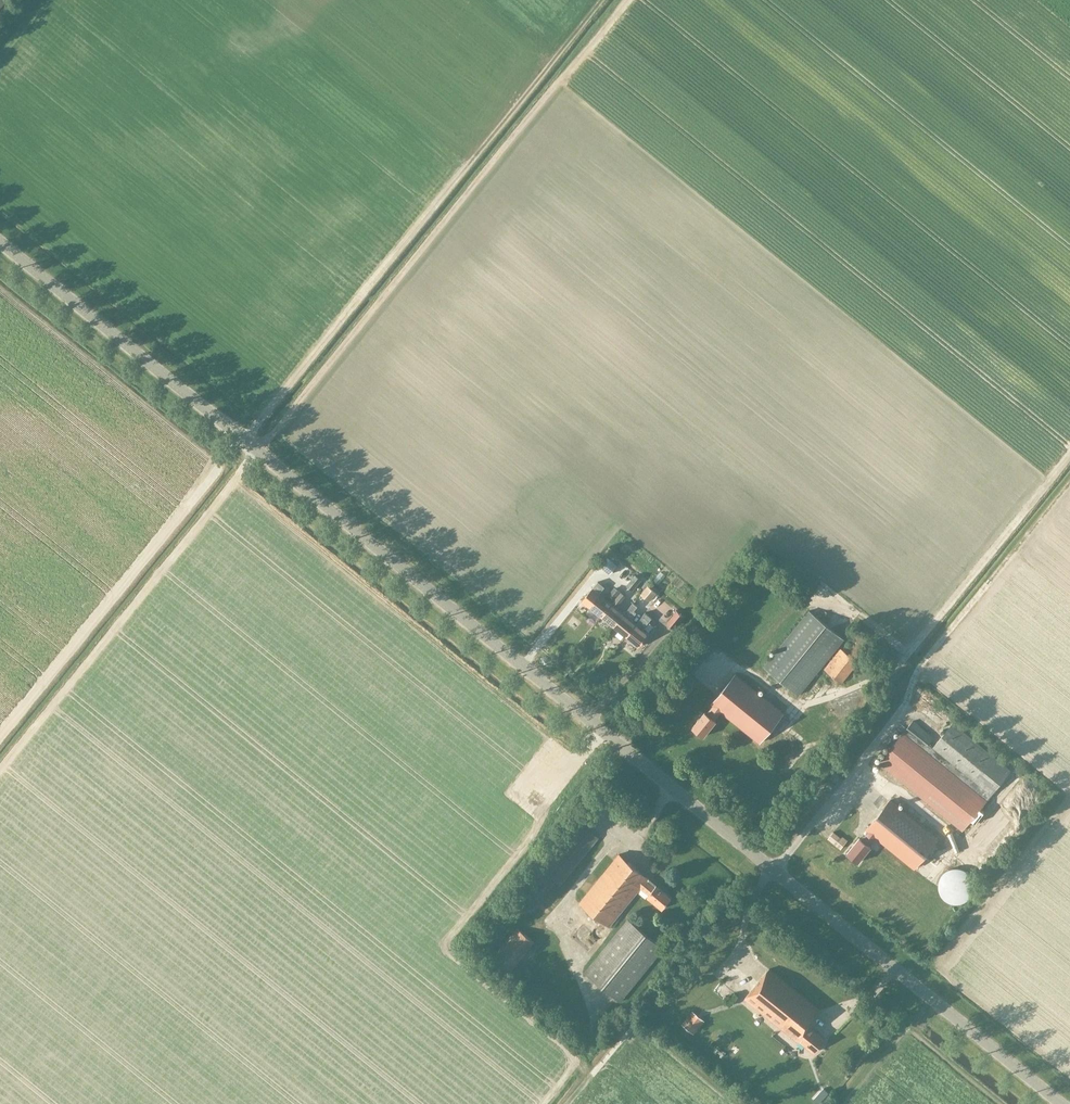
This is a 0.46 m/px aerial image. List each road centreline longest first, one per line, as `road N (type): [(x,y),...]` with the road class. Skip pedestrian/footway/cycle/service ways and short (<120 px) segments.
road 1 (secondary): [(1061,1103),(0,242)]

